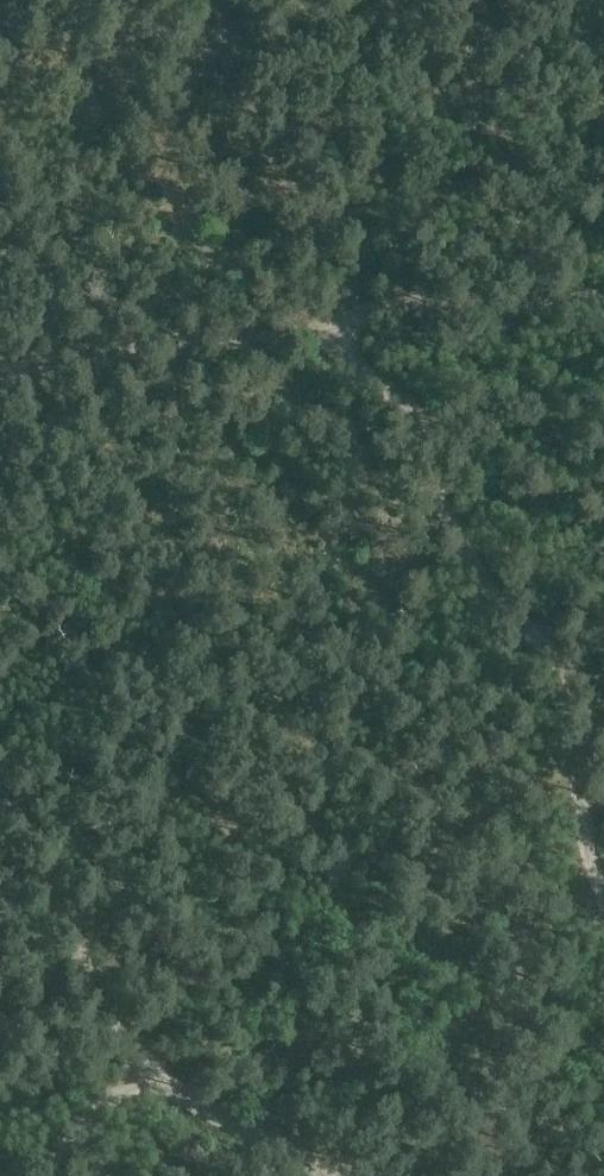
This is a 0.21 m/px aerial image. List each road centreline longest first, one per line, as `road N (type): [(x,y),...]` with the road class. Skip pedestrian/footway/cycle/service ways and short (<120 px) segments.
road 1 (track): [(603,901),(587,850),(579,787),(586,723),(573,678),(483,578),(444,505),(424,428),(402,399),(349,358),(336,331)]
road 2 (track): [(0,372),(206,338),(336,331)]
road 3 (track): [(157,1074),(100,1003),(32,836),(0,809)]
road 4 (track): [(336,331),(383,306),(603,297)]
road 5 (track): [(157,1074),(318,1175)]
road 6 (track): [(51,1175),(81,1122),(157,1074)]

